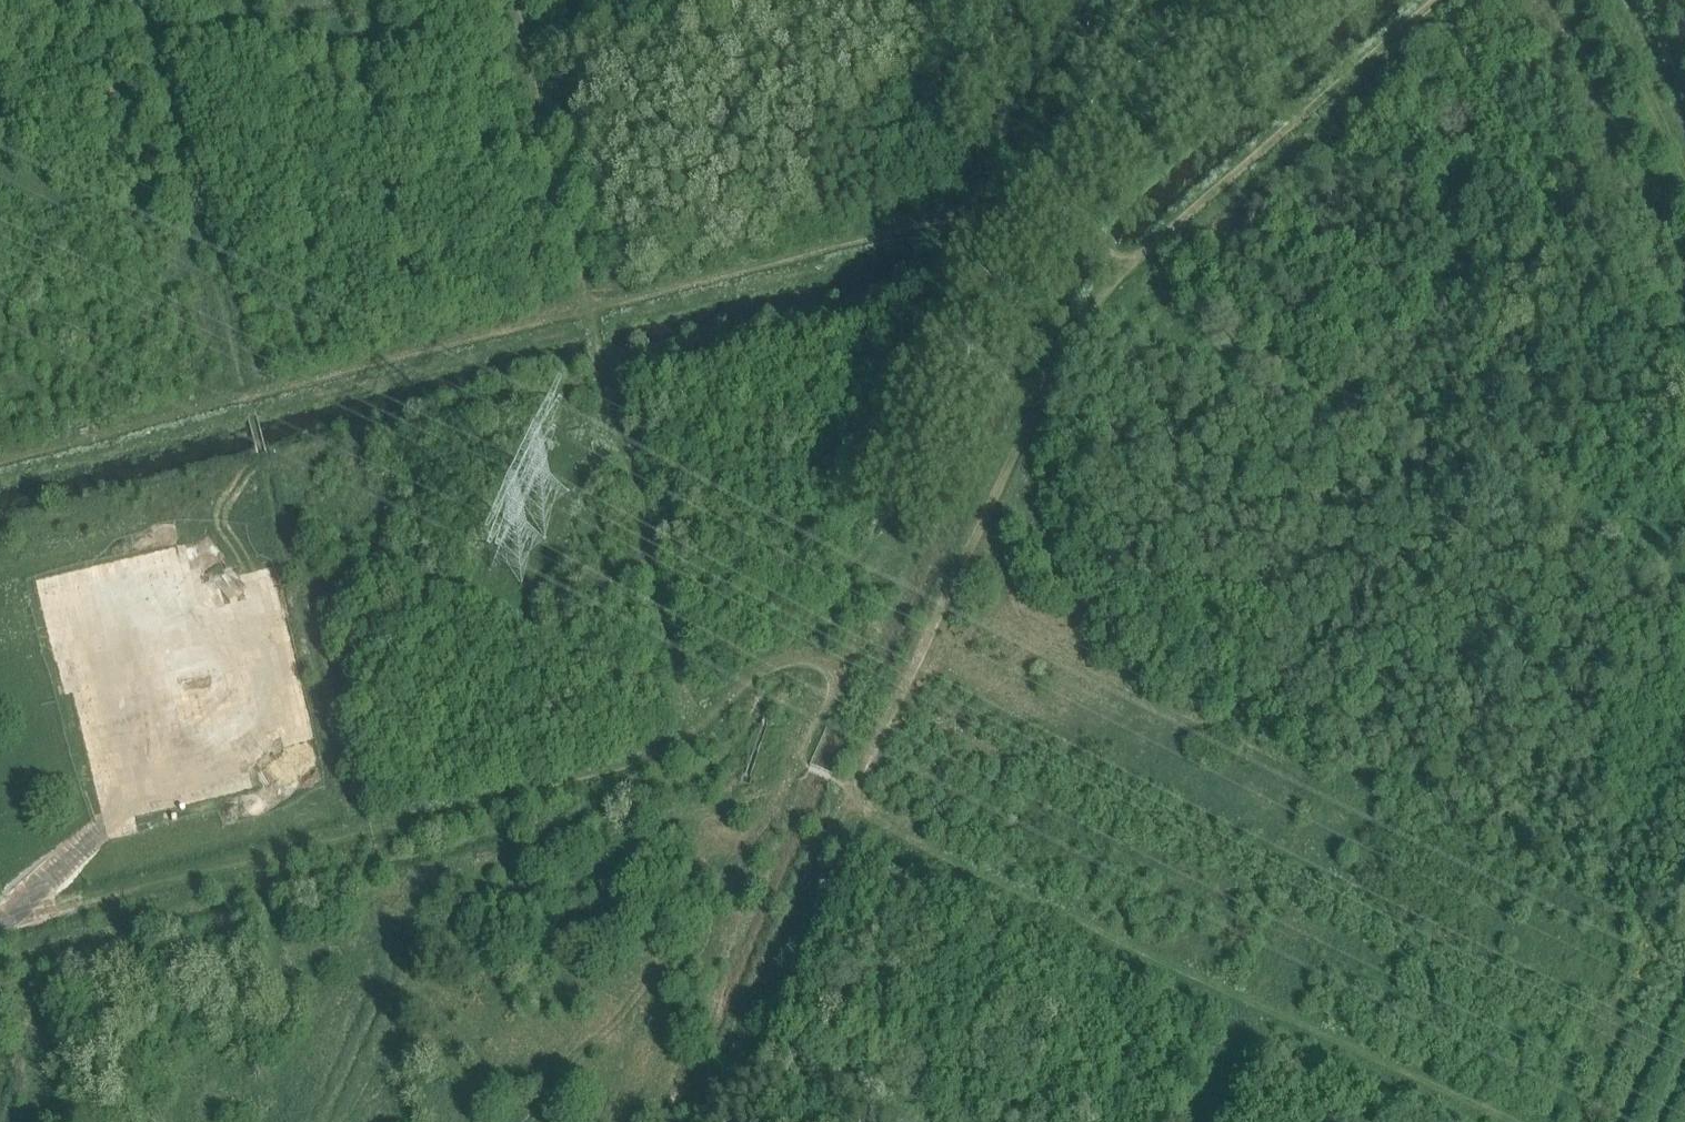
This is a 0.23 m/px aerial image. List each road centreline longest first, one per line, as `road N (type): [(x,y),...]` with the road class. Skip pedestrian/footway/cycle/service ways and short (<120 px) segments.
road 1 (track): [(1444,0),(1144,260)]
road 2 (track): [(1684,176),(1604,0)]

